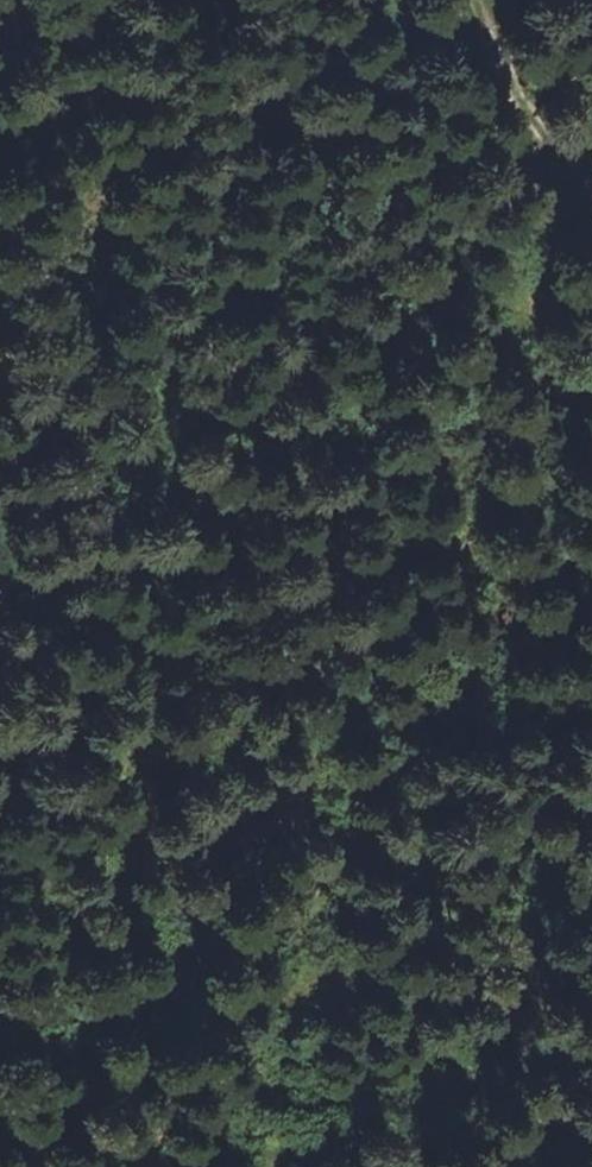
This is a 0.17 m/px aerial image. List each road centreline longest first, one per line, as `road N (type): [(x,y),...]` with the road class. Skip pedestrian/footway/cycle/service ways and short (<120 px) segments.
road 1 (track): [(591,206),(546,152),(470,0)]

